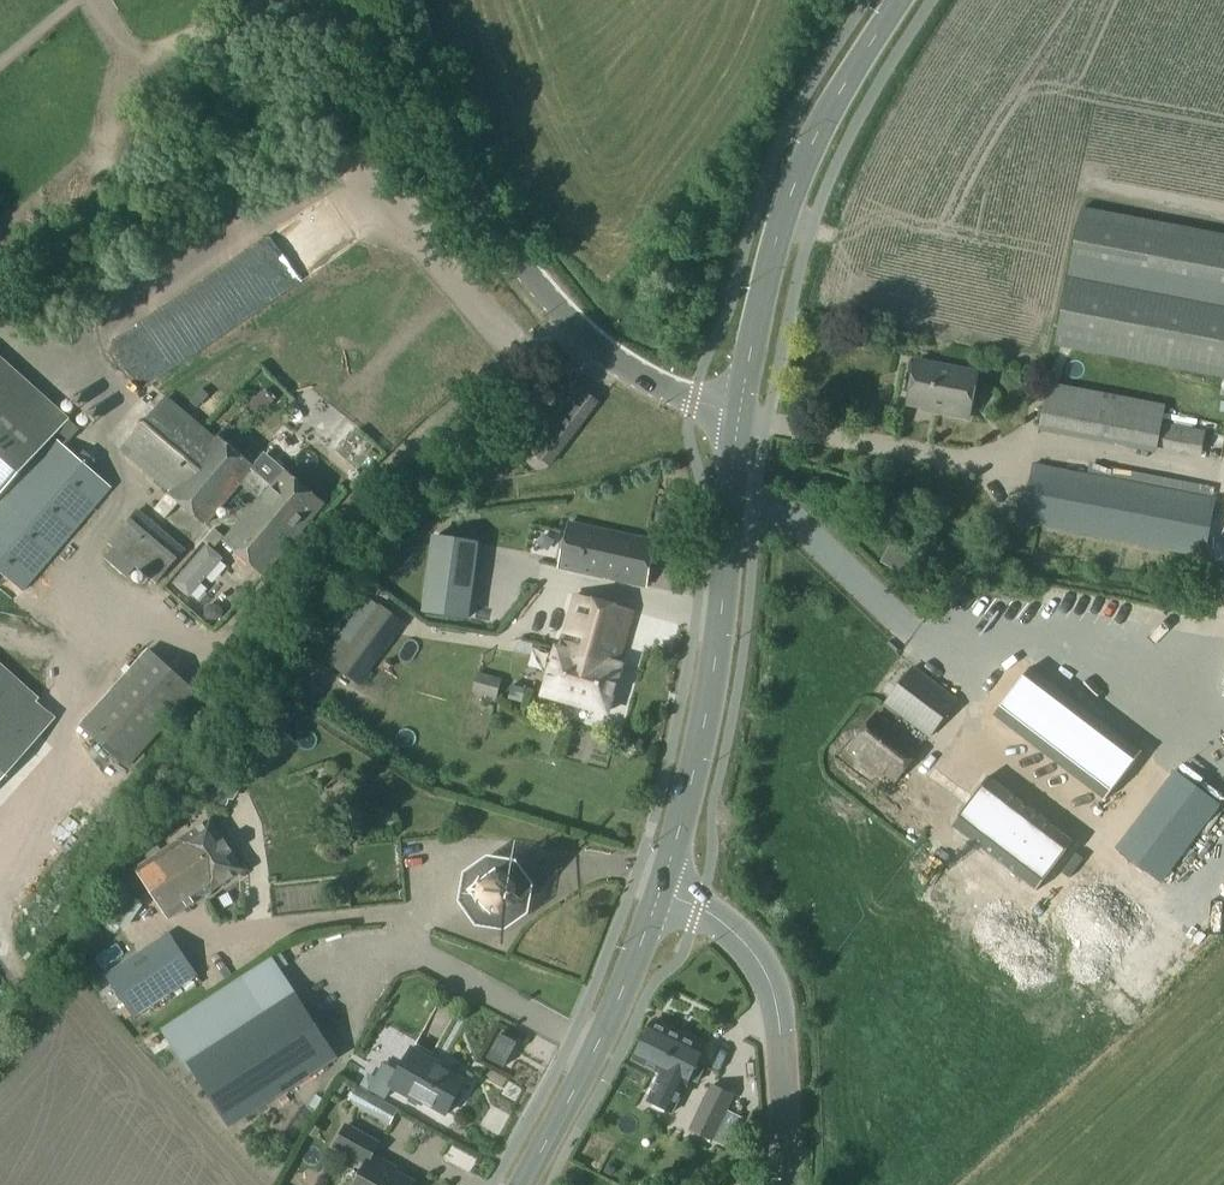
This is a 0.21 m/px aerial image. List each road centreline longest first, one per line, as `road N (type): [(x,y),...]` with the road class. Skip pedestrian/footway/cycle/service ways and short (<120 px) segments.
road 1 (tertiary): [(738,413),(691,404),(618,364),(539,291),(448,145),(409,0)]
road 2 (tertiary): [(659,893),(711,686),(738,413)]
road 3 (tertiary): [(738,413),(777,229),(839,95),(899,0)]
road 4 (tertiary): [(522,1184),(594,1050),(659,893)]
road 5 (tertiary): [(789,1184),(771,990),(738,938),(697,908)]

